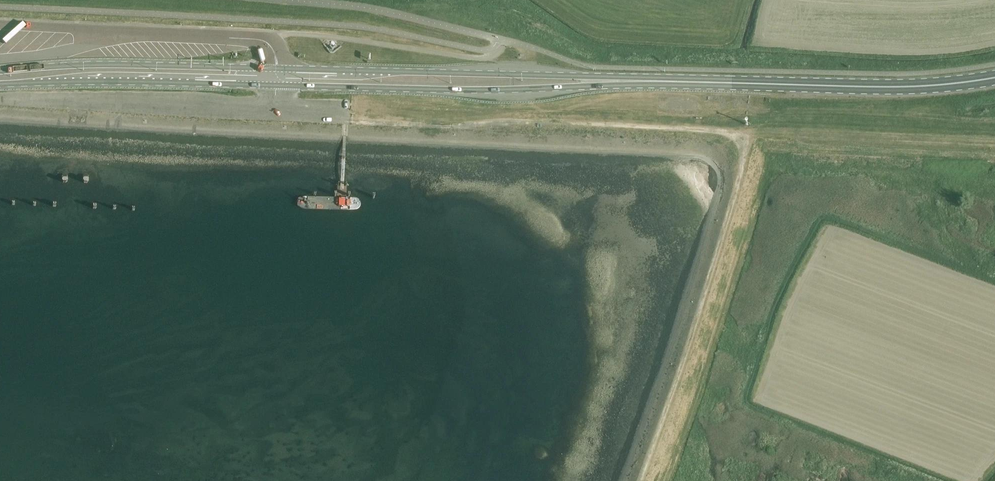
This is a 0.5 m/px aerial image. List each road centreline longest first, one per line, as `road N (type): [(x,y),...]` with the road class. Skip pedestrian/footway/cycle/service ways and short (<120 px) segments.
road 1 (track): [(633,480),(741,169),(744,136),(345,123)]
road 2 (primary): [(619,81),(154,65),(0,71)]
road 3 (primary): [(0,84),(501,90),(619,81)]
road 4 (primary): [(619,81),(873,88),(994,78)]

